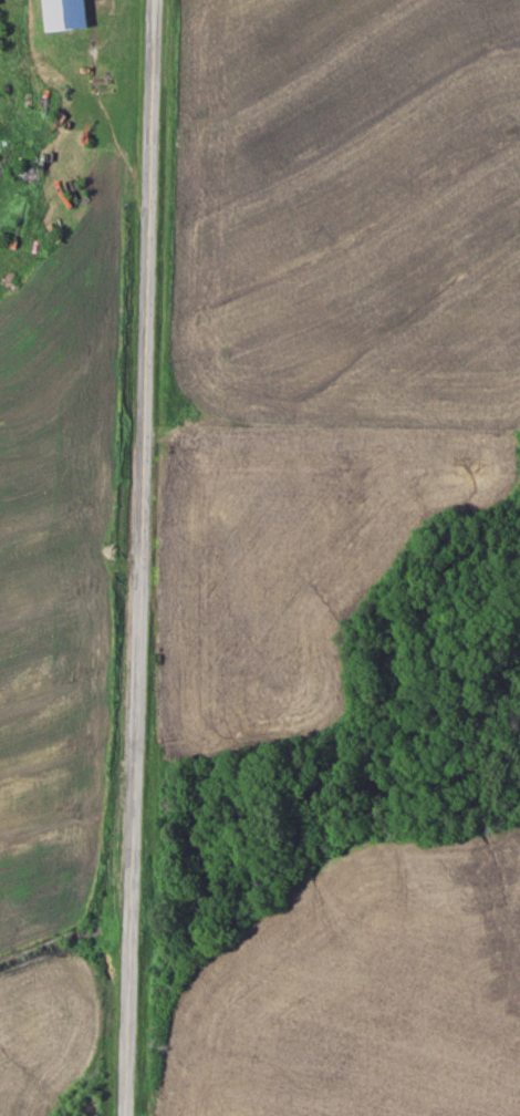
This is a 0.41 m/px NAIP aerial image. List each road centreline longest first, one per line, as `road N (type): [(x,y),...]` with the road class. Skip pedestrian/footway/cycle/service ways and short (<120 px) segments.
road 1 (residential): [(139,1115),(162,0)]

